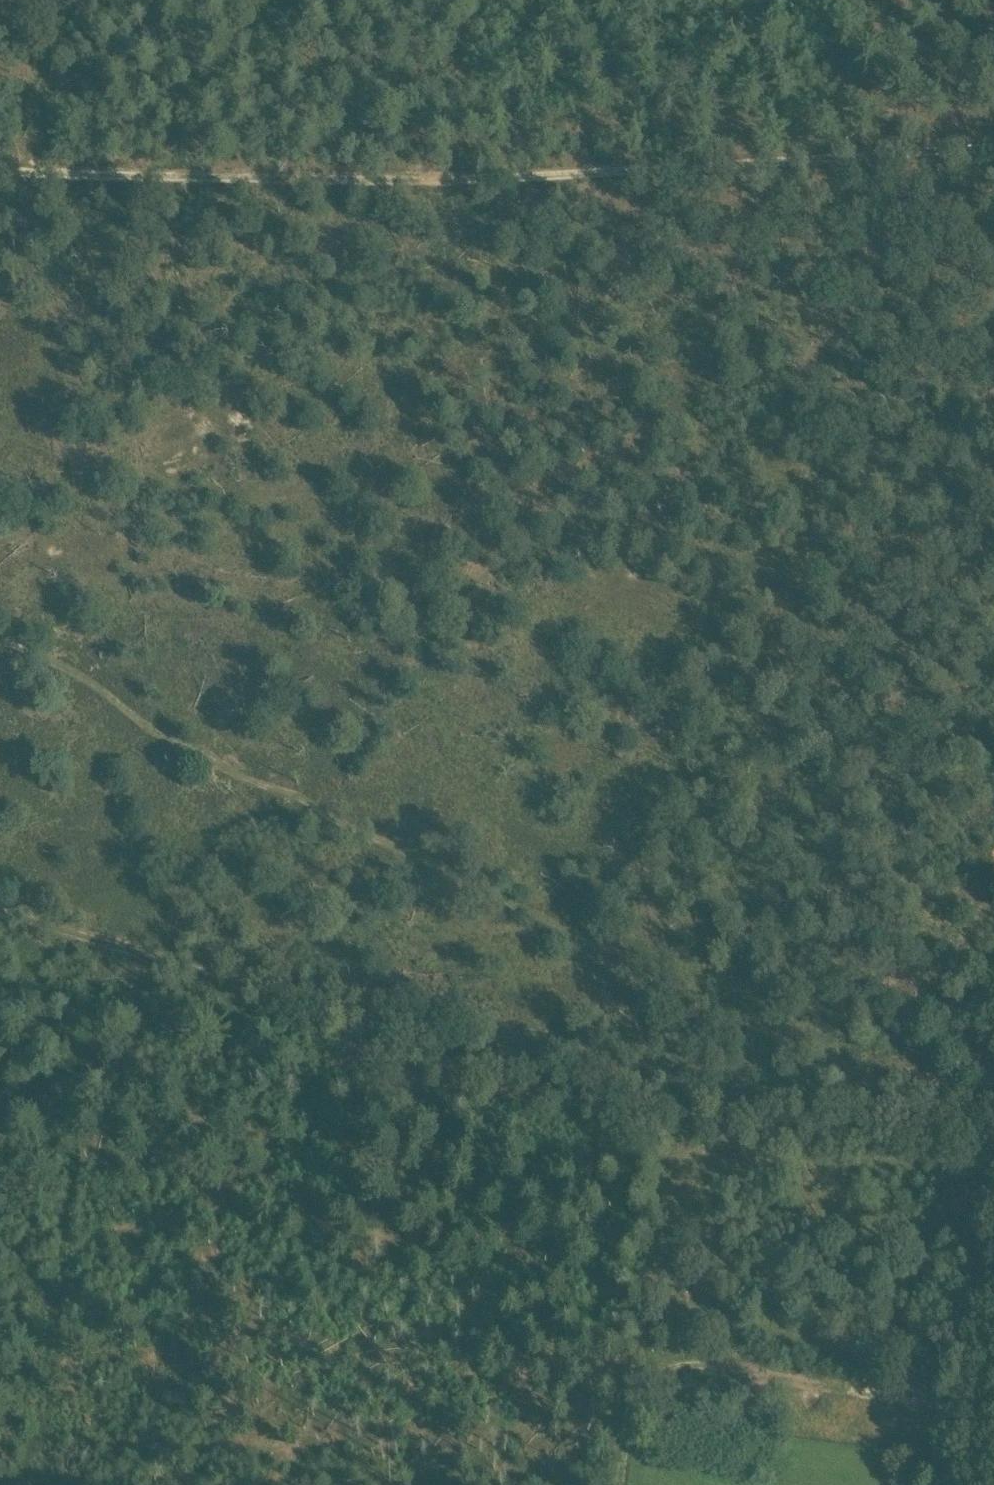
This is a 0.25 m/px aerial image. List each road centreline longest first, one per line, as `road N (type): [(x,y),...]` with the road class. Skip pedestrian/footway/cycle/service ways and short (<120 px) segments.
road 1 (track): [(0,912),(648,1113),(673,1112)]
road 2 (track): [(993,1410),(735,1370),(673,1369),(630,1407),(621,1484)]
road 3 (track): [(993,1103),(673,1112)]
road 4 (track): [(74,0),(29,168)]
road 5 (track): [(920,0),(869,157)]

